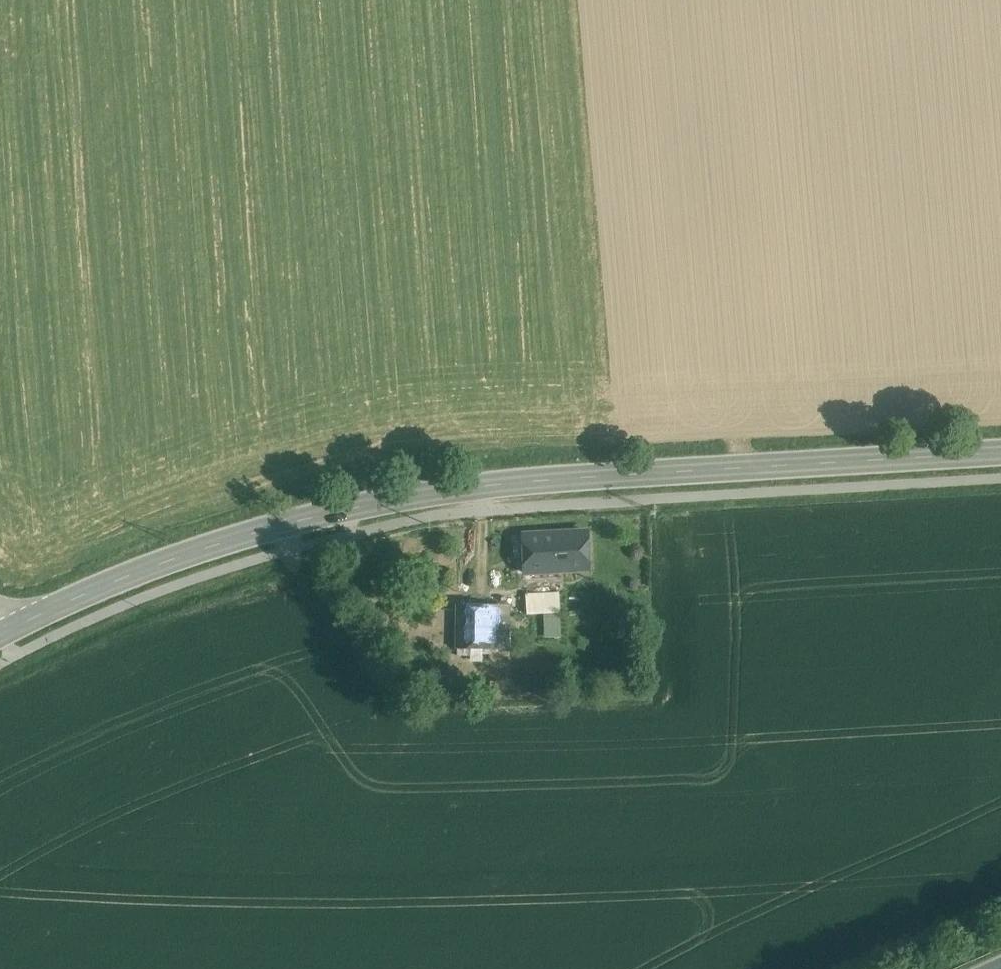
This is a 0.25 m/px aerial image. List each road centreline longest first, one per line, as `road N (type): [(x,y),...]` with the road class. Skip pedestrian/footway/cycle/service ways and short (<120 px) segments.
road 1 (tertiary): [(0,634),(259,526),(393,495),(508,477),(1000,448)]

